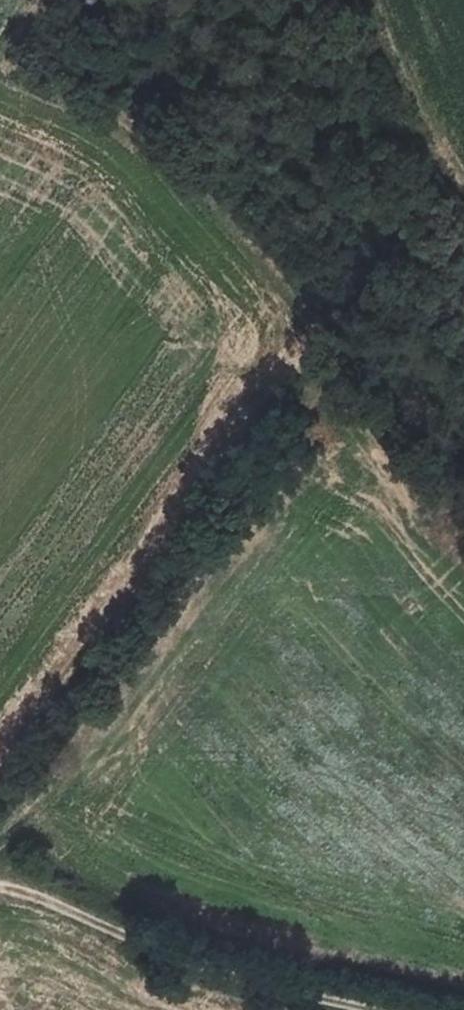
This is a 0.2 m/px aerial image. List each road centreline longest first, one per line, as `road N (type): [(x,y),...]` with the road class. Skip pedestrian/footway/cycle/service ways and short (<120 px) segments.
road 1 (track): [(0,889),(35,896),(233,980),(369,1009)]

